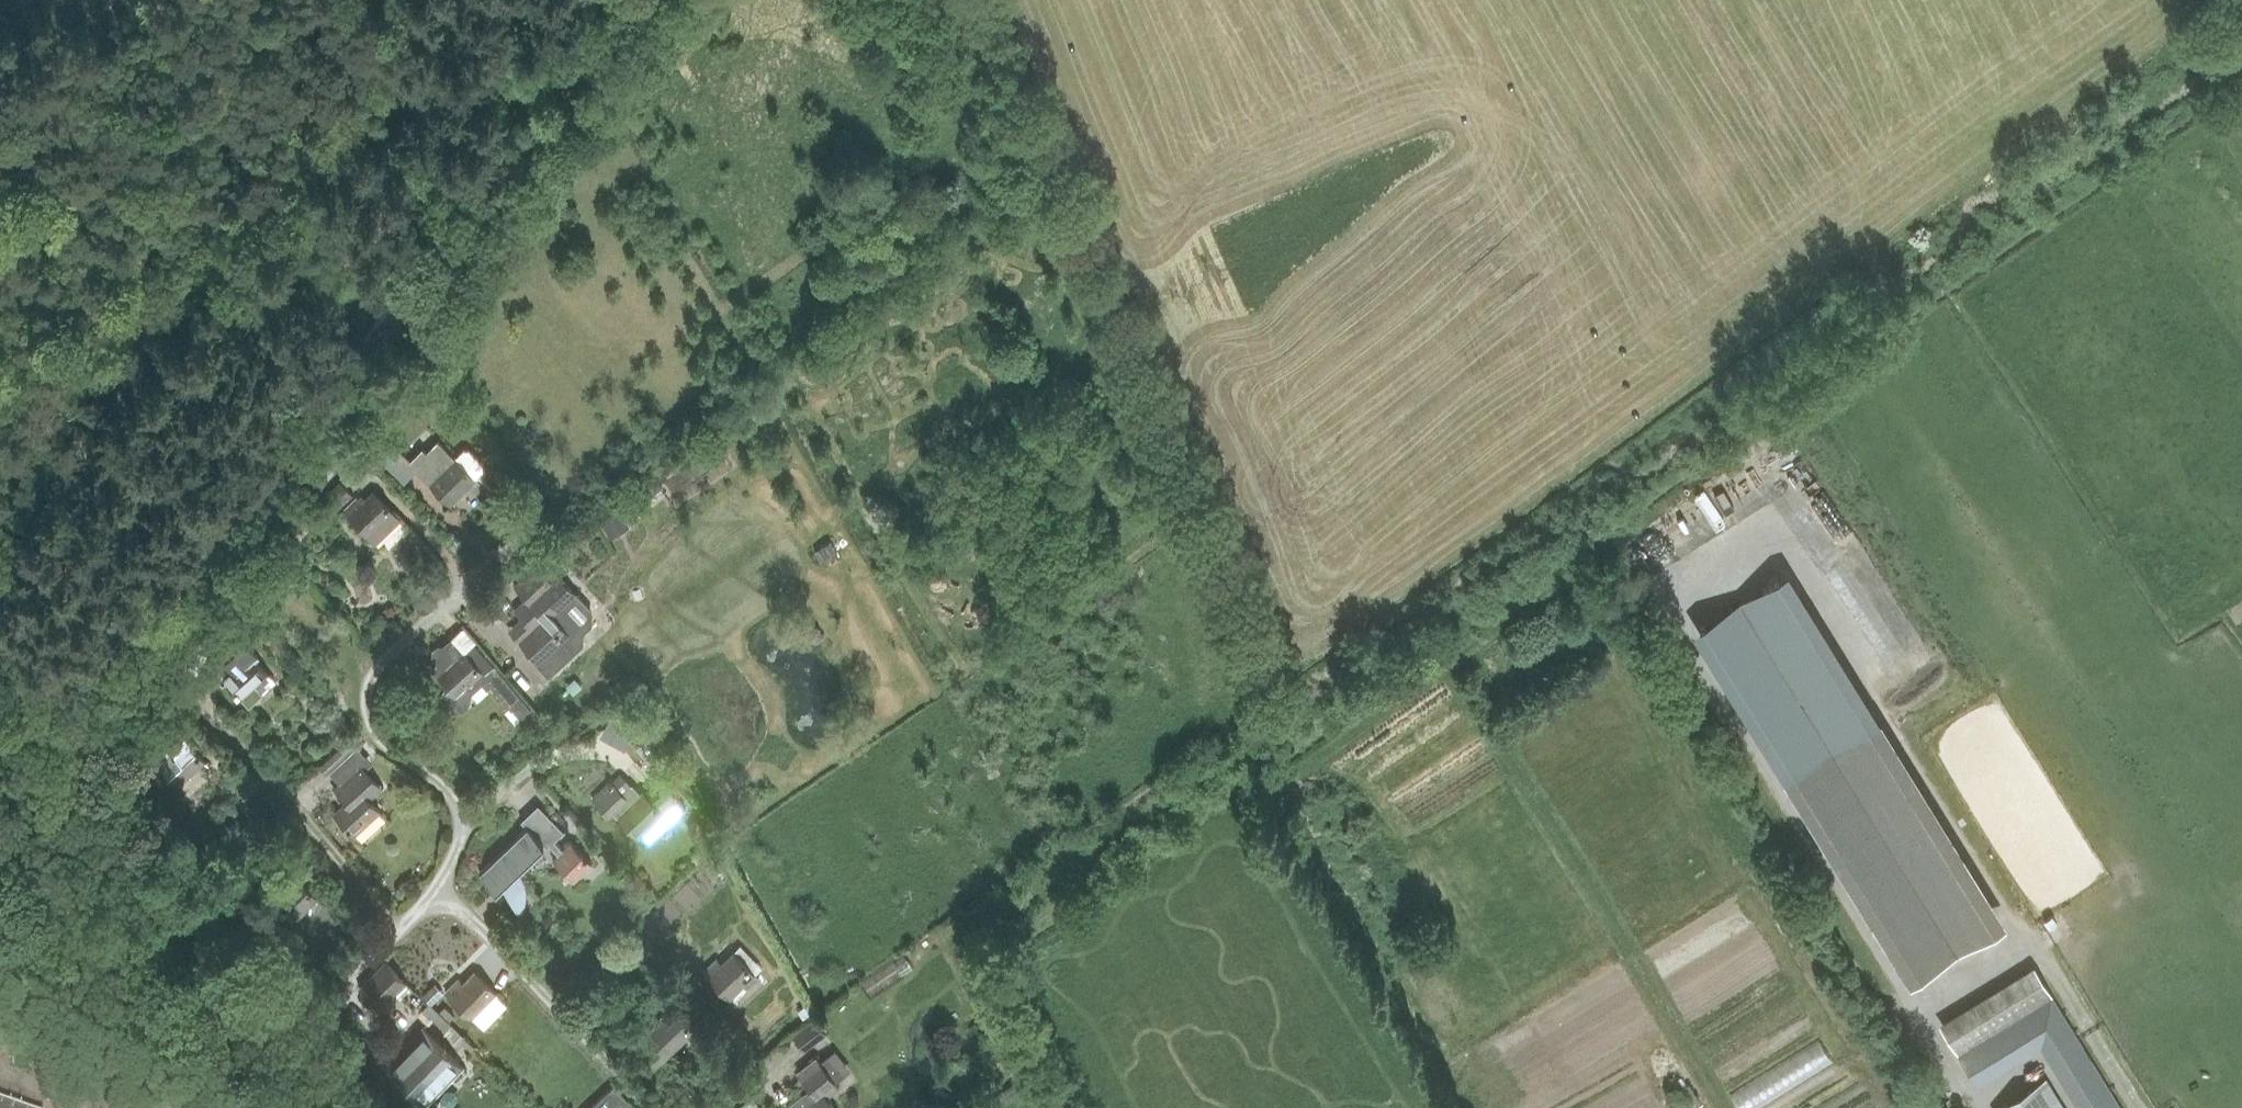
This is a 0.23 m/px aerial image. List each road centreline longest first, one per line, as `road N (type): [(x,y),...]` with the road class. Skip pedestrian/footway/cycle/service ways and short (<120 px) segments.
road 1 (track): [(142,664),(260,526),(418,294),(641,0)]
road 2 (track): [(287,1038),(438,891),(460,813),(453,795),(380,744),(365,715),(368,685),(398,645),(484,574)]
road 3 (unclassified): [(353,1107),(54,790)]
road 4 (track): [(438,891),(648,1107)]
road 5 (track): [(403,925),(221,722)]
road 6 (track): [(460,813),(553,755),(608,755)]
road 7 (track): [(54,790),(142,664)]

